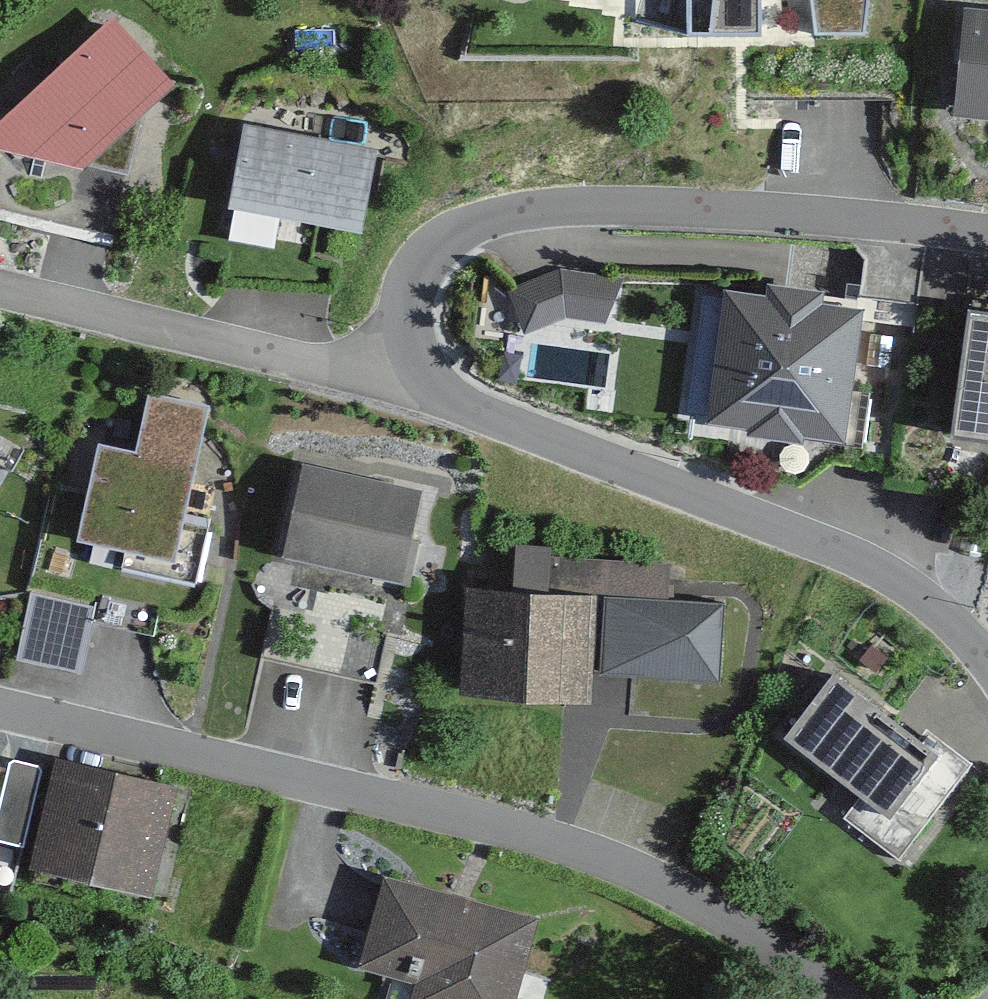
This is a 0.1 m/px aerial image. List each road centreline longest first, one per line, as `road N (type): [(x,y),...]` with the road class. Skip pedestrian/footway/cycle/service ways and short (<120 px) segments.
road 1 (residential): [(987,659),(904,584),(447,400),(418,373),(400,333),(406,284),(431,245),(540,209),(801,212),(987,236)]
road 2 (residential): [(0,709),(614,858),(765,943),(839,998)]

